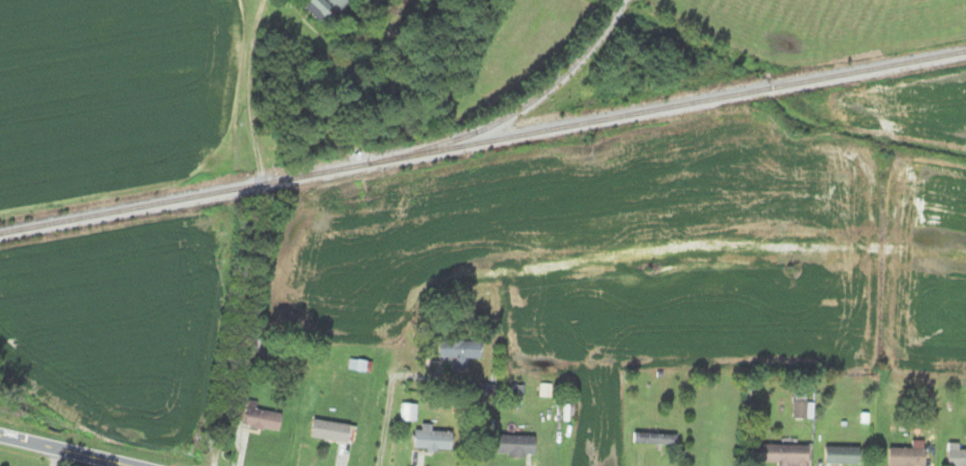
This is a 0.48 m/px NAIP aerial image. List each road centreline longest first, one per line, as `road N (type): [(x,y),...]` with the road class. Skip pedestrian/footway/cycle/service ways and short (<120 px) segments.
road 1 (primary): [(127,465),(0,436)]

